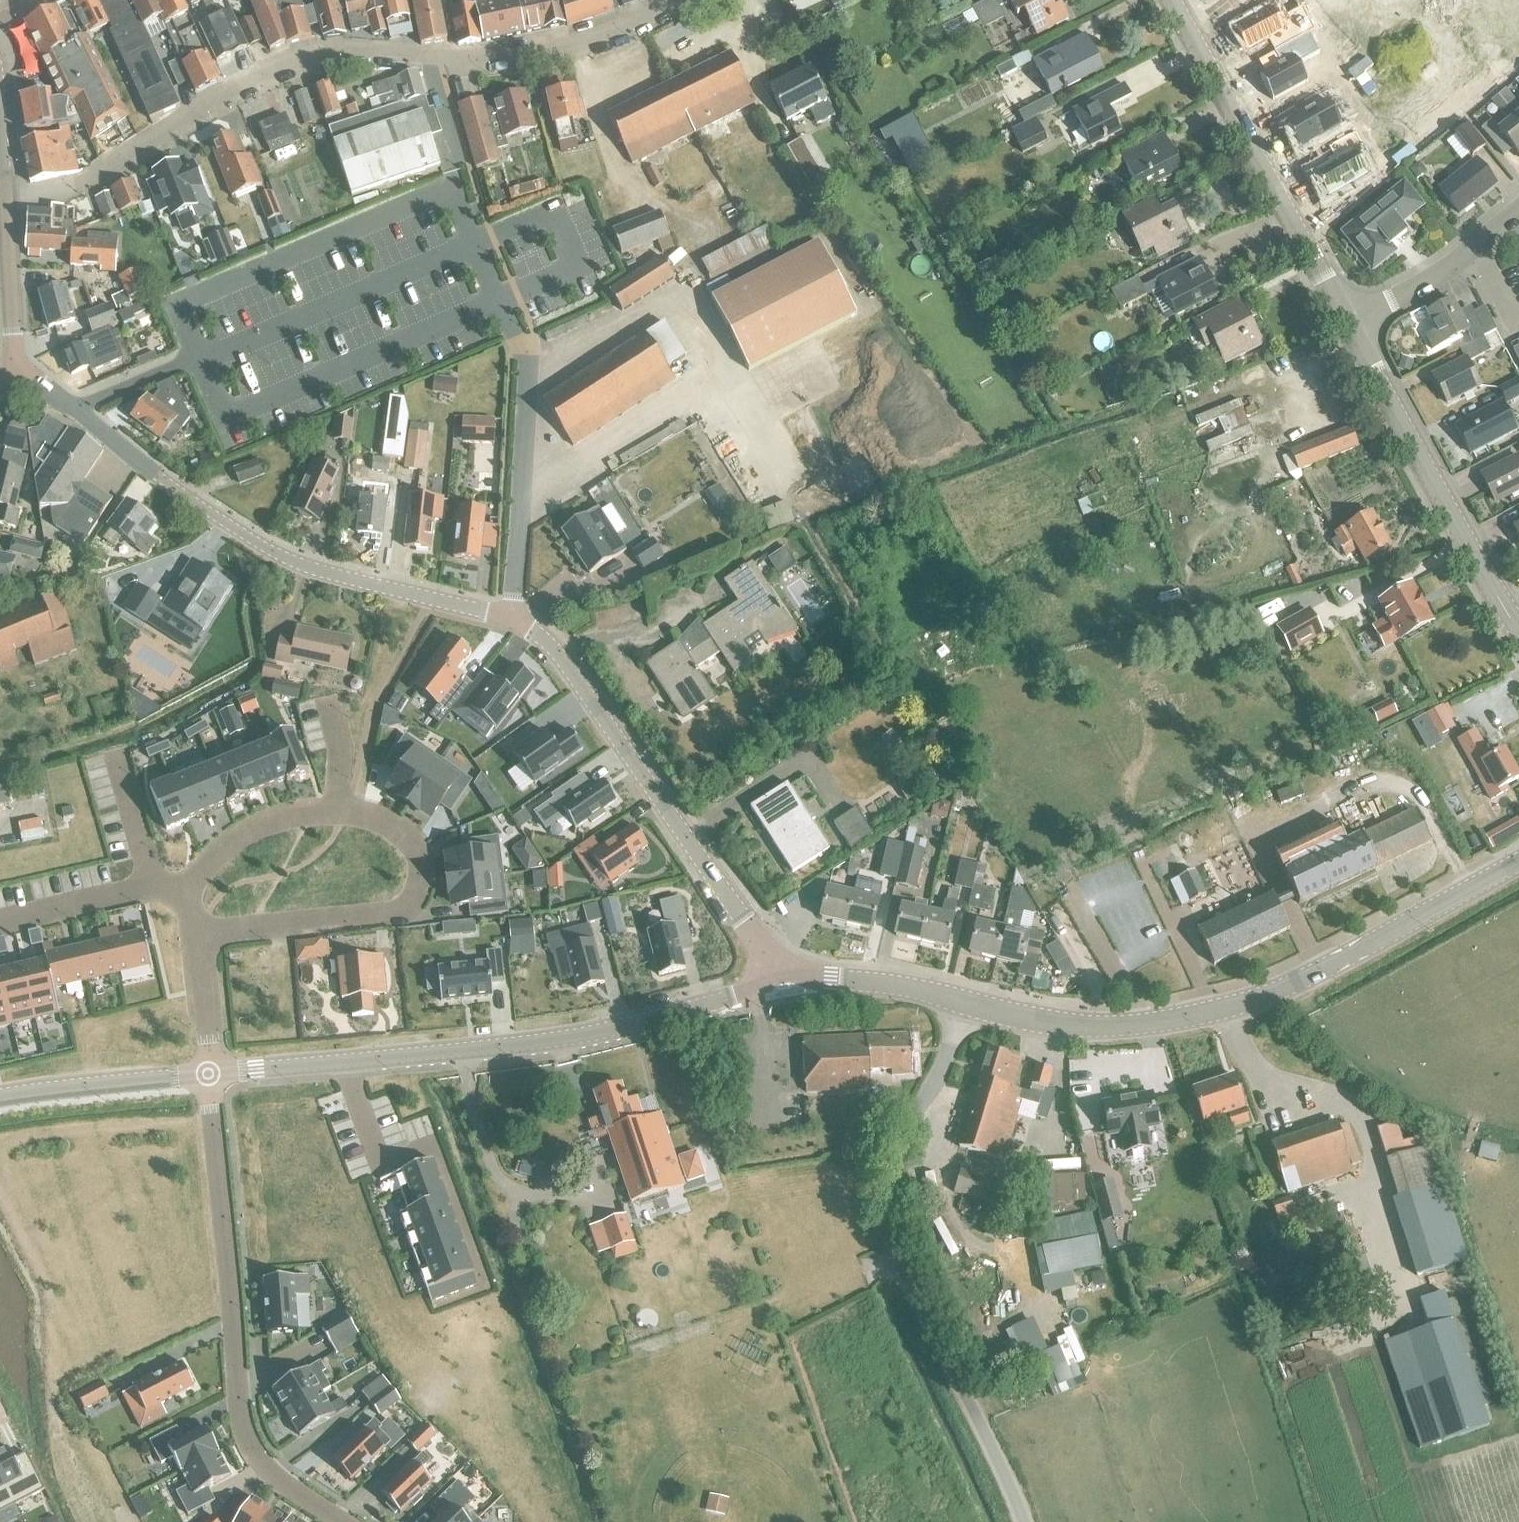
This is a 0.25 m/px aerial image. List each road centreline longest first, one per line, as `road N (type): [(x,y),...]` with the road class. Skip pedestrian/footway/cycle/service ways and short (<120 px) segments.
road 1 (residential): [(775,959),(544,640),(512,620),(314,570),(271,552),(9,365)]
road 2 (residential): [(4,192),(101,175),(291,61),(343,48),(429,56),(534,53),(612,31),(678,0)]
road 3 (residential): [(967,1003),(1097,1027),(1236,1005),(1350,956),(1518,862)]
road 4 (unclassified): [(1023,1521),(906,1281),(889,1226),(897,1155),(967,1003)]
road 5 (residential): [(194,936),(399,910),(419,889),(421,859),(385,822),(347,811),(304,813),(234,839),(187,889)]
road 6 (residential): [(208,1074),(243,1427),(270,1474),(340,1521)]
road 7 (residential): [(347,1061),(602,1032),(734,996),(775,959)]
road 8 (tertiary): [(1347,323),(1170,0)]
road 9 (residential): [(347,1061),(380,1165),(433,1146),(486,1287),(437,1305)]
road 10 (tertiary): [(1518,633),(1347,323)]
road 11 (residential): [(0,1096),(208,1074)]
road 12 (residential): [(1347,323),(1433,279),(1518,210)]
road 13 (residential): [(775,959),(820,978),(967,1003)]
road 14 (residential): [(0,921),(151,886),(187,889)]
road 15 (residential): [(9,365),(4,192)]
road 16 (residential): [(208,1074),(347,1061)]
road 17 (residential): [(194,936),(208,1074)]

